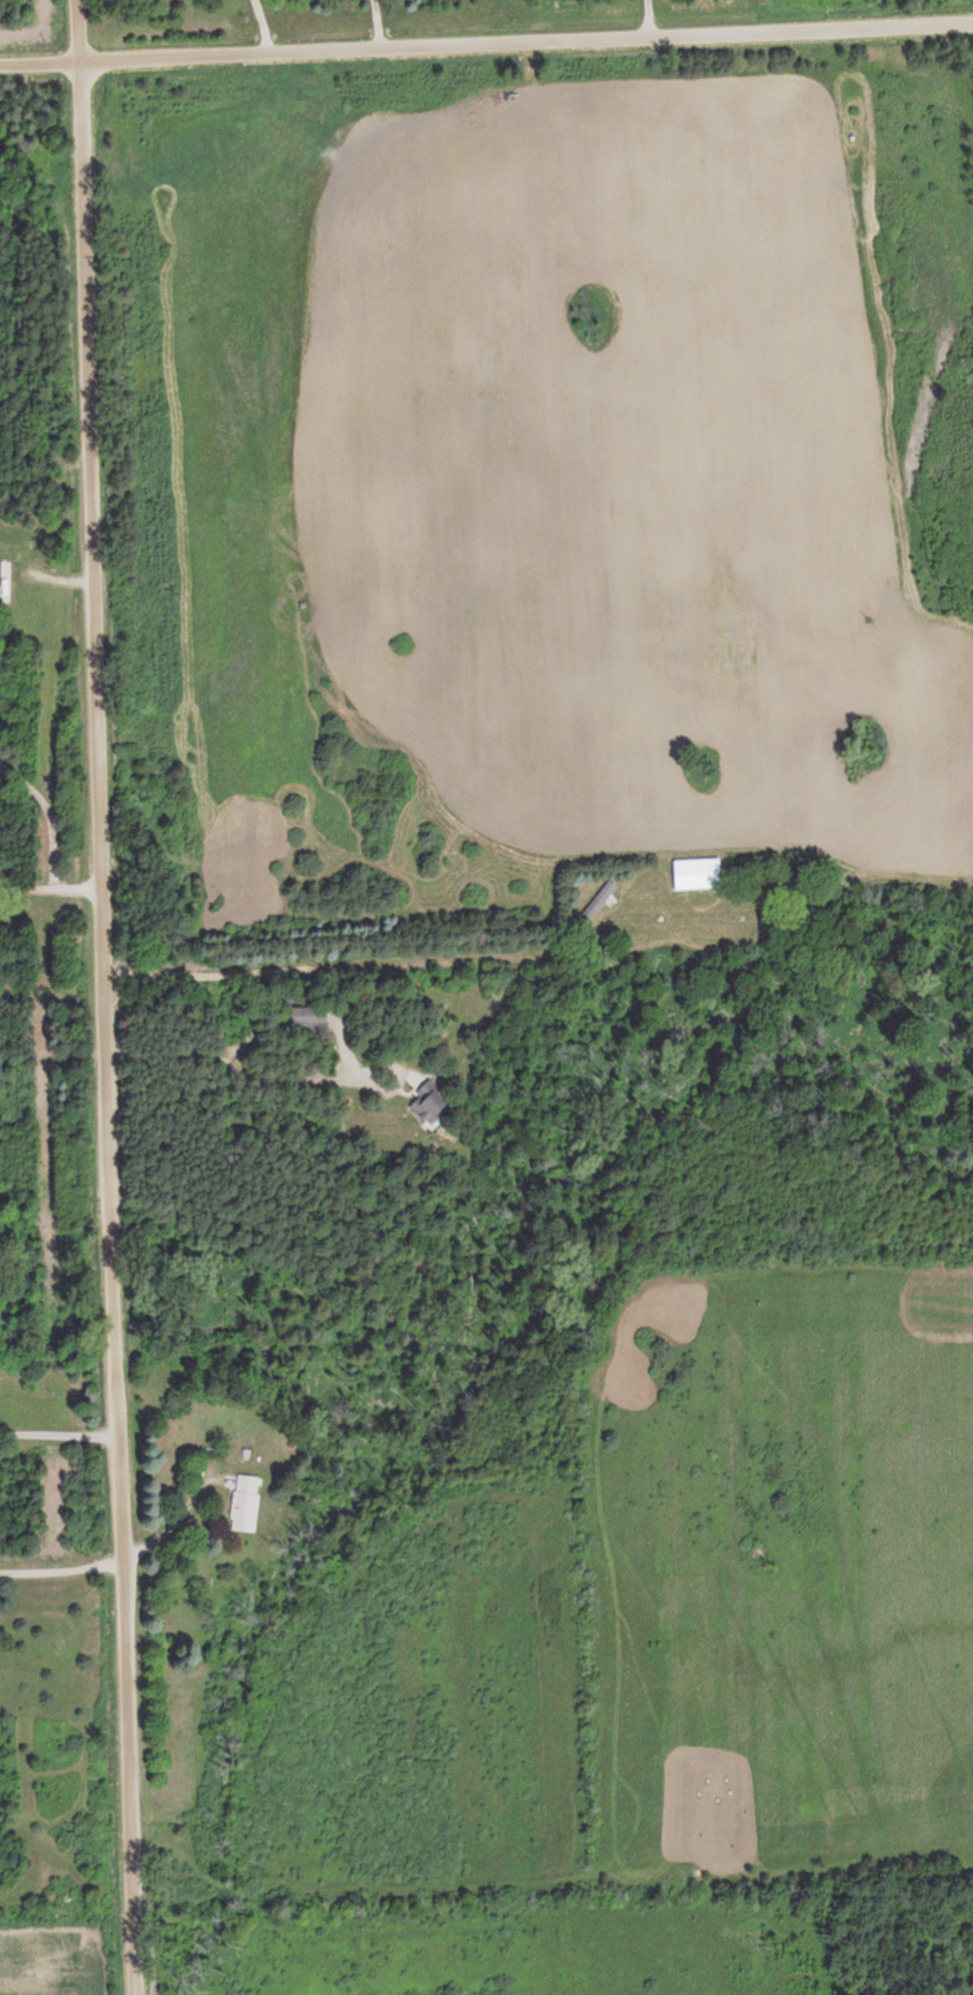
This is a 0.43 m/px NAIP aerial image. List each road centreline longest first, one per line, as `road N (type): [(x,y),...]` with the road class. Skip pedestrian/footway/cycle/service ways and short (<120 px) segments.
road 1 (residential): [(126,1994),(73,0)]
road 2 (residential): [(0,66),(972,22)]

